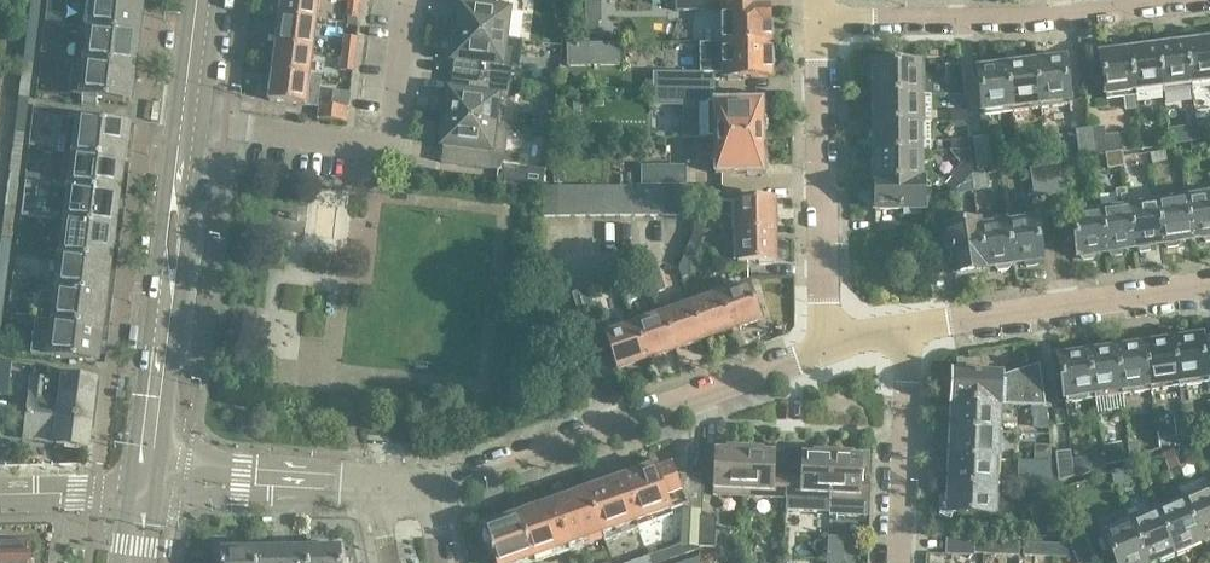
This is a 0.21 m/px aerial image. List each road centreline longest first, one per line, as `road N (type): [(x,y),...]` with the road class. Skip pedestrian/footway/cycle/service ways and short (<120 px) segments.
road 1 (residential): [(426,490),(835,348)]
road 2 (residential): [(820,21),(1048,20),(1193,0)]
road 3 (secondary): [(148,487),(190,124)]
road 4 (residential): [(190,124),(387,142),(408,0)]
road 5 (residential): [(835,348),(827,311),(820,21)]
road 6 (residential): [(909,329),(1209,286)]
road 7 (residential): [(899,562),(909,329)]
road 8 (residential): [(379,489),(255,480),(148,487)]
road 9 (residential): [(0,494),(148,487)]
road 10 (secondary): [(190,124),(206,0)]

